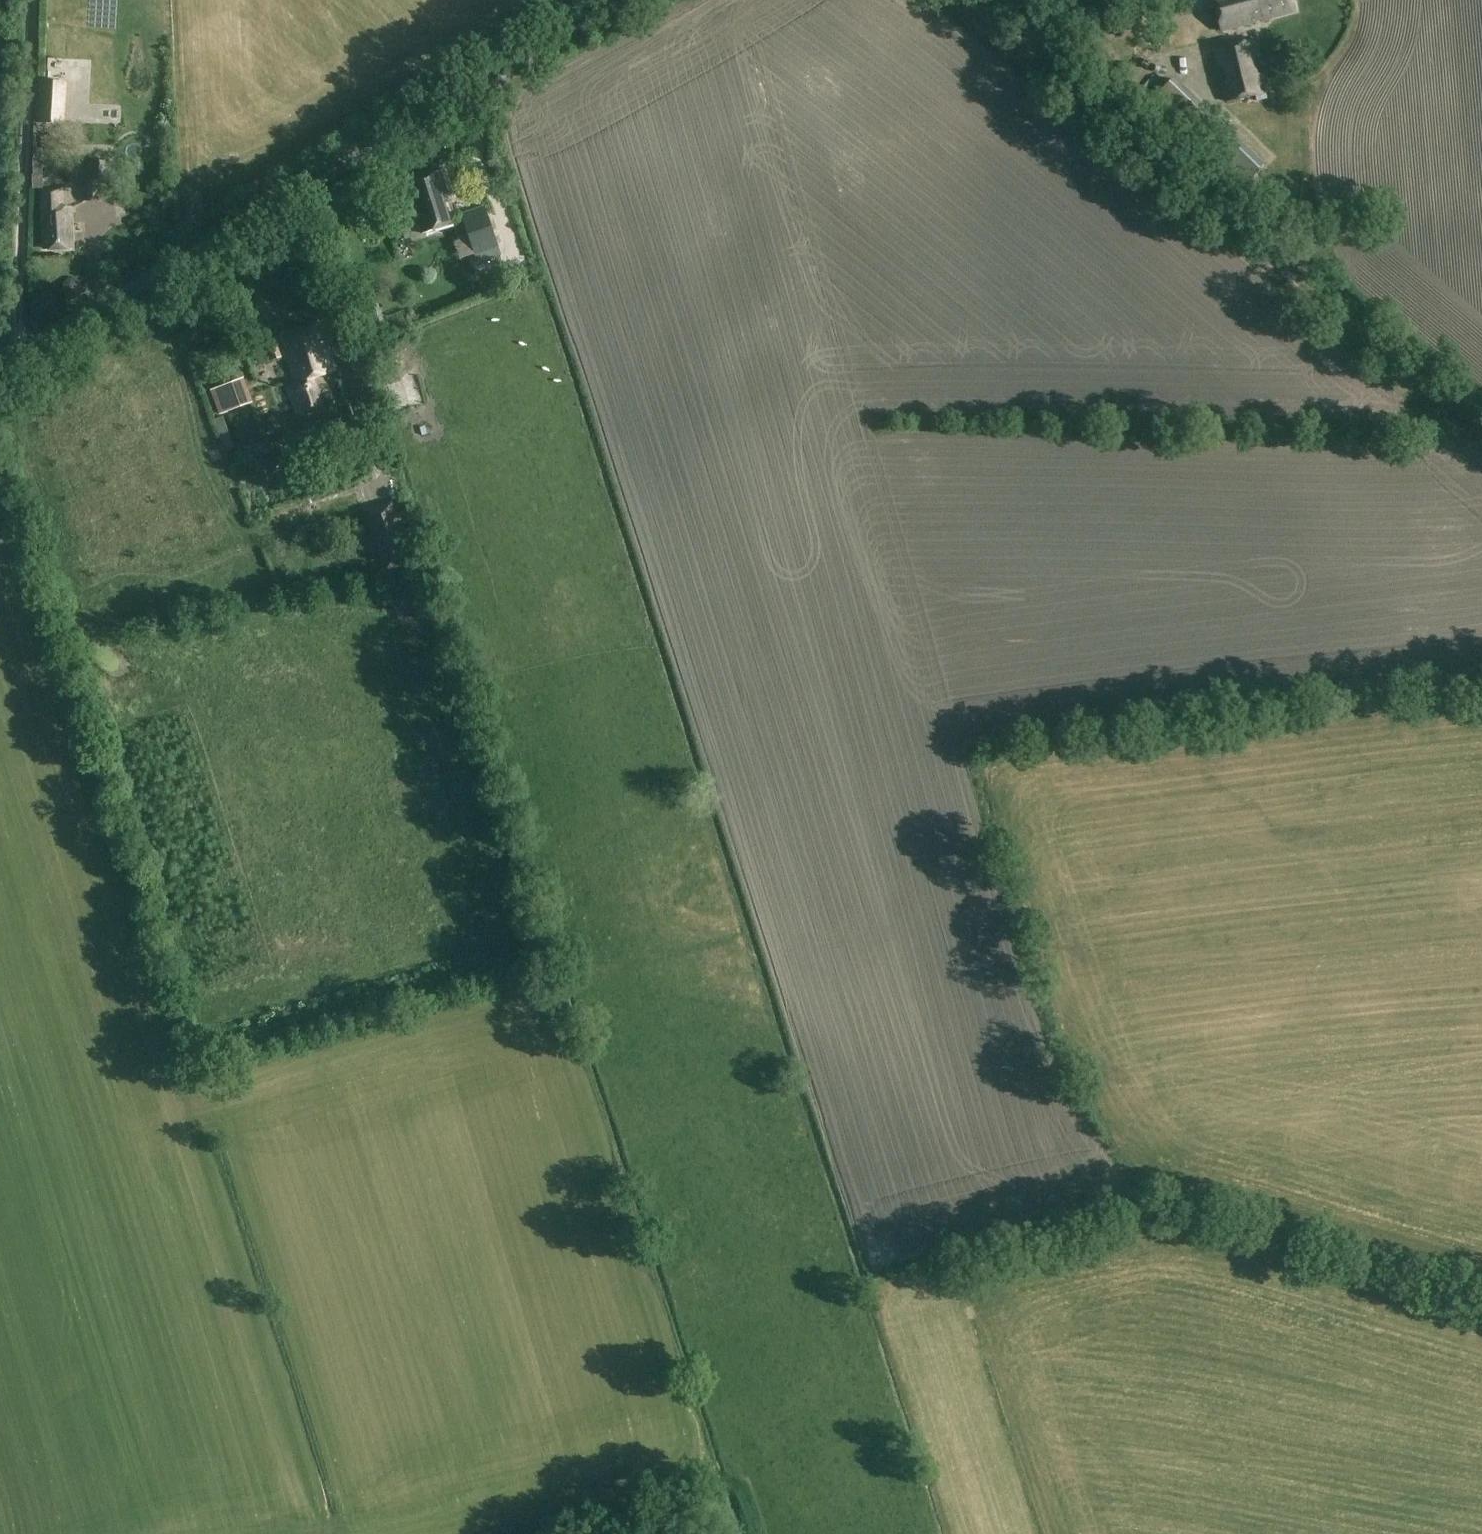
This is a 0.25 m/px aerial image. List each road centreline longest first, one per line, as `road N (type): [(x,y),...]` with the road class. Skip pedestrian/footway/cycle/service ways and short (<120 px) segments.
road 1 (unclassified): [(0,364),(618,0)]
road 2 (track): [(1481,433),(970,0)]

